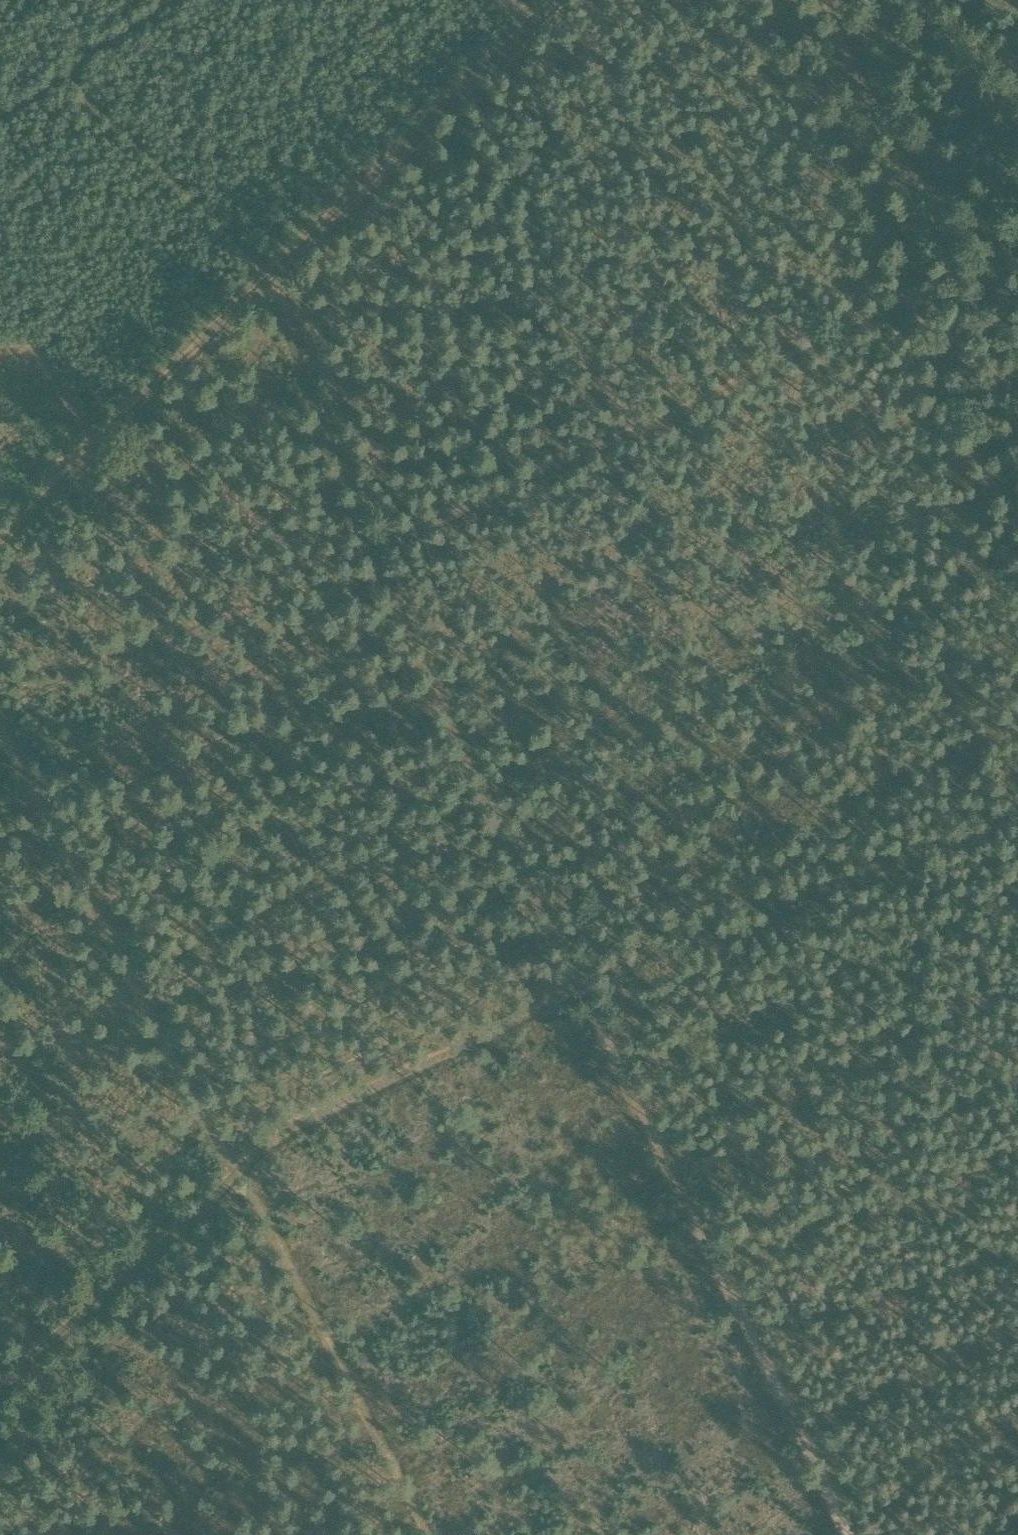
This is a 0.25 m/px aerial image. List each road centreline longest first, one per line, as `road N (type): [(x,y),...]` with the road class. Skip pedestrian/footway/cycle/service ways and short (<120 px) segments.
road 1 (track): [(542,0),(0,532)]
road 2 (track): [(386,544),(896,298)]
road 3 (track): [(850,0),(980,256)]
road 4 (track): [(896,298),(1017,538)]

